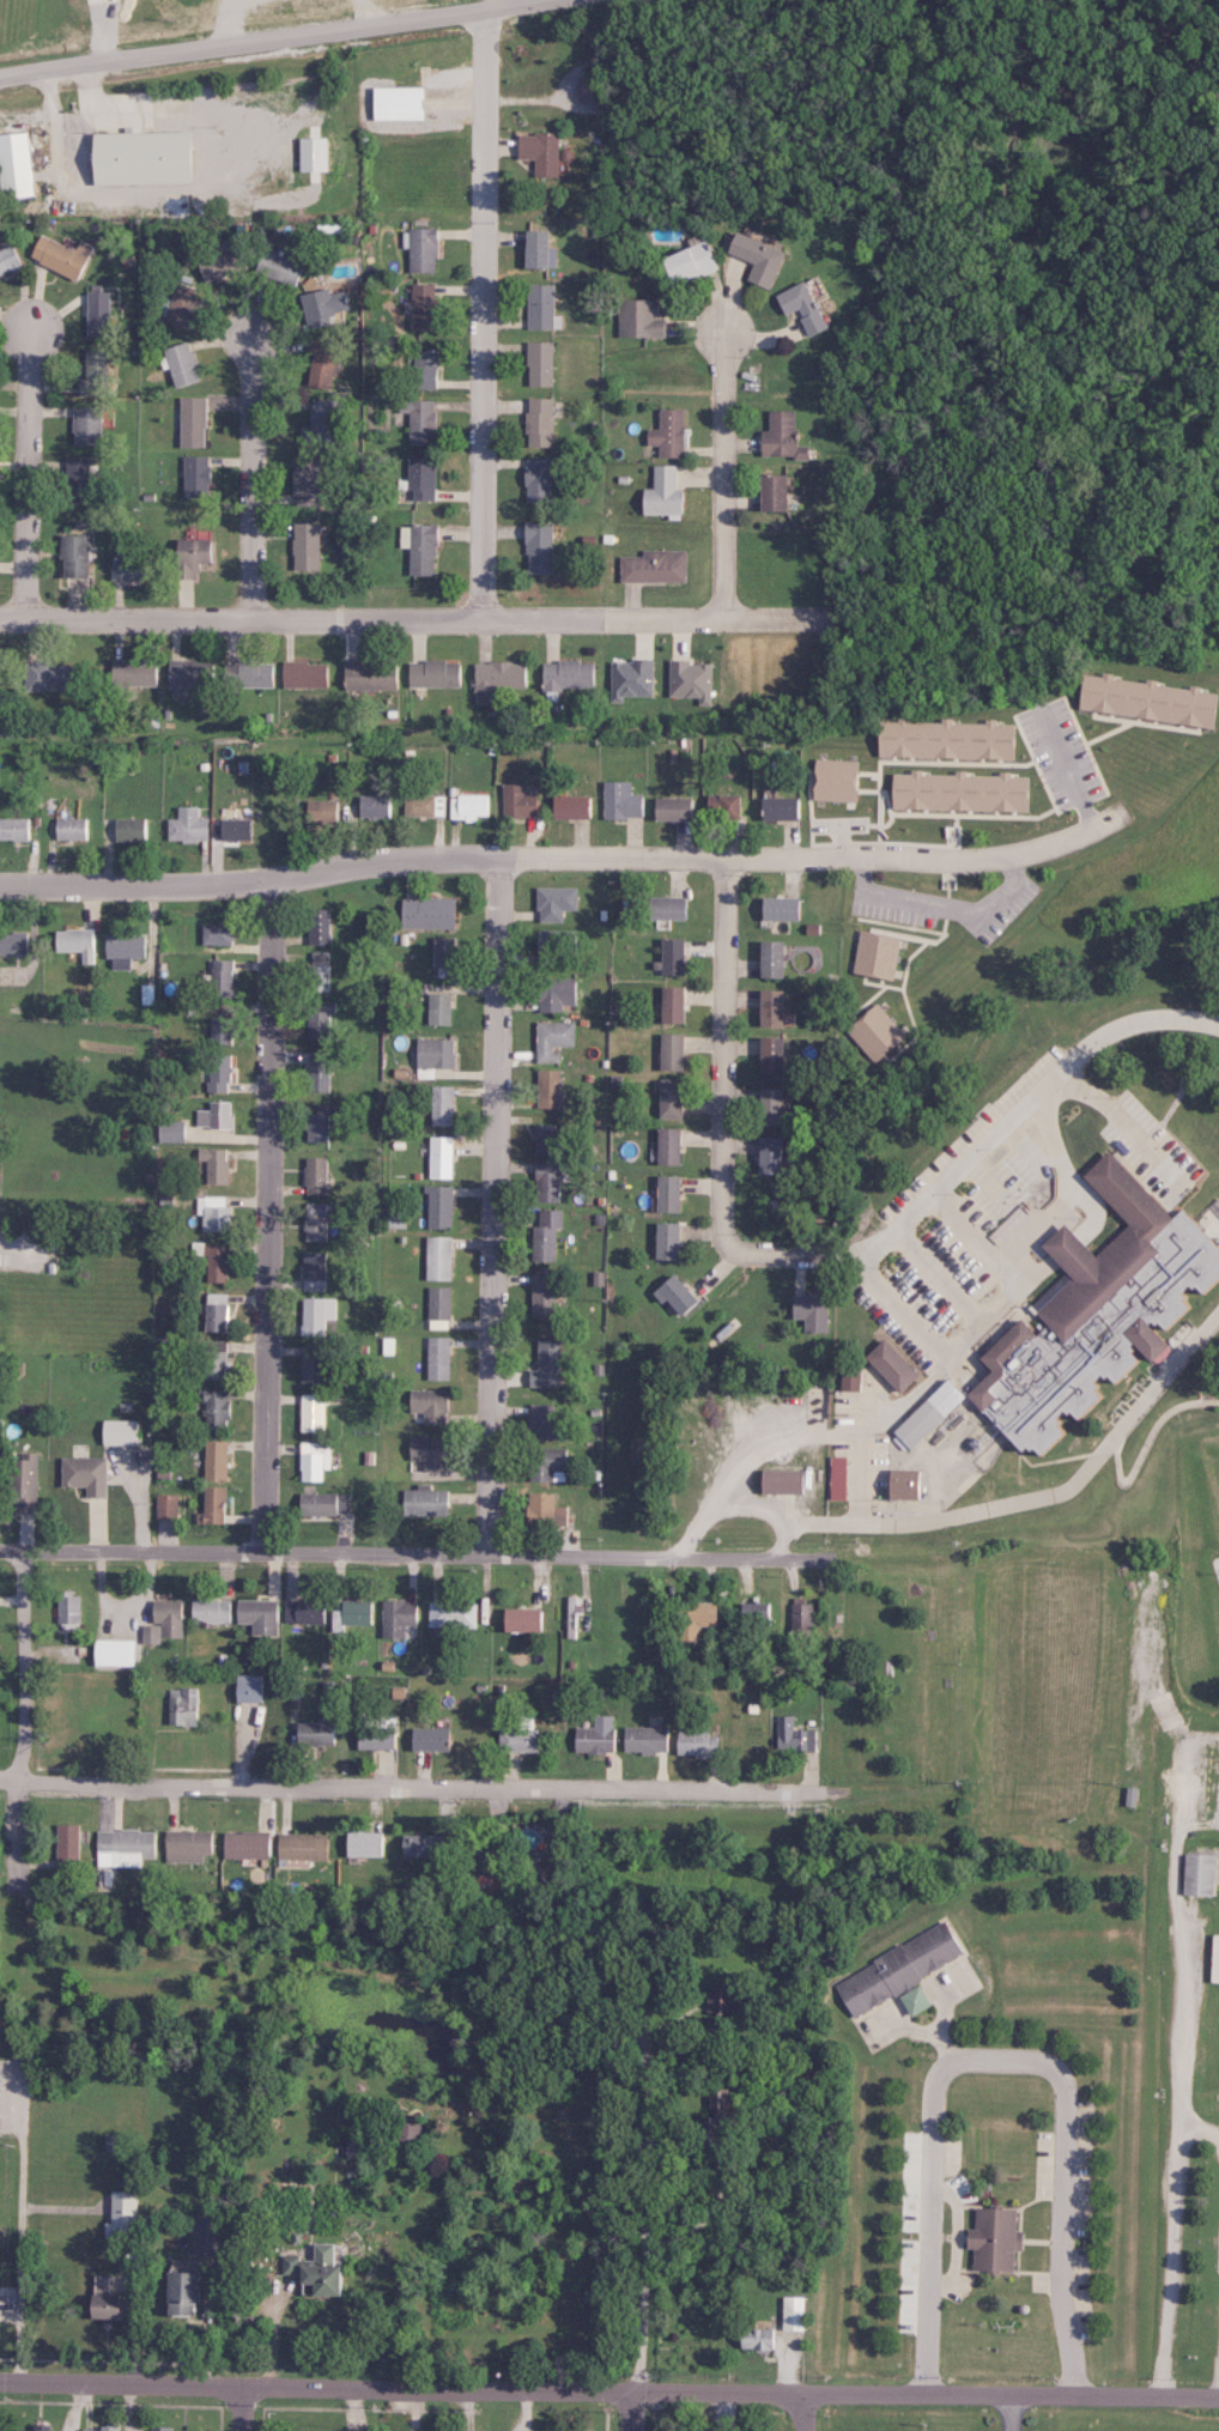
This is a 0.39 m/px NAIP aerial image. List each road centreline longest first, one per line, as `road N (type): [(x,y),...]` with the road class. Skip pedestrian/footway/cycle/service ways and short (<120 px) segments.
road 1 (residential): [(1218,2399),(0,2378)]
road 2 (residential): [(1117,818),(1067,847),(1005,861),(497,861),(380,866),(226,886),(0,890)]
road 3 (residential): [(842,1795),(0,1783)]
road 4 (residential): [(0,619),(832,617)]
road 5 (residential): [(814,1557),(0,1553)]
road 6 (residential): [(487,1556),(497,861)]
road 7 (residential): [(267,1556),(277,881)]
road 8 (residential): [(483,622),(486,12)]
road 9 (residential): [(0,79),(486,12)]
road 10 (residential): [(1218,1025),(1147,1018),(1091,1042),(849,1261)]
road 11 (residential): [(722,1227),(726,862)]
road 12 (residential): [(22,1890),(29,1553)]
road 13 (residential): [(720,619),(721,319)]
road 14 (residential): [(26,619),(38,321)]
road 15 (residential): [(248,618),(251,363),(242,322)]
road 16 (residential): [(638,2393),(639,2233)]

